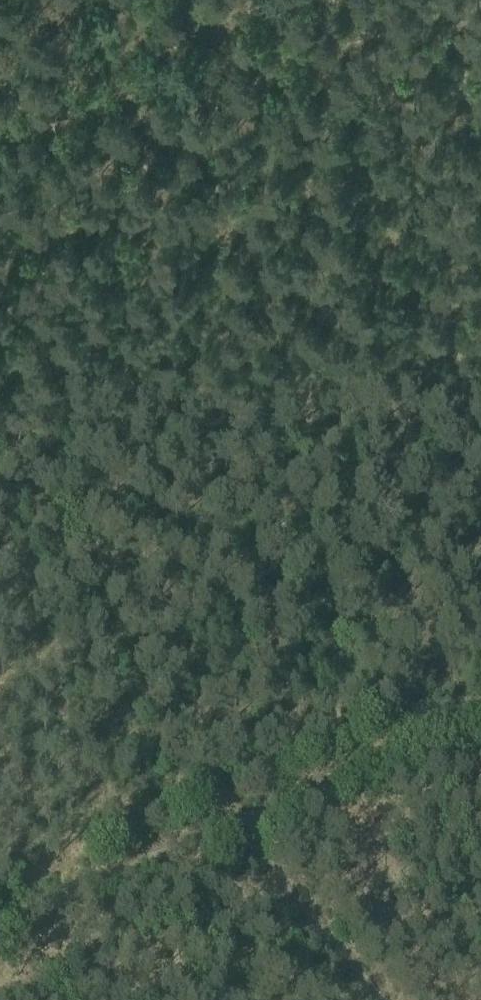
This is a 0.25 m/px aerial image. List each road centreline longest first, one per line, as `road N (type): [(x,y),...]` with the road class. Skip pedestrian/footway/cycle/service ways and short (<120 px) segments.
road 1 (track): [(433,0),(0,112)]
road 2 (track): [(480,721),(234,827)]
road 3 (track): [(234,827),(0,924)]
road 4 (track): [(379,999),(234,827)]

